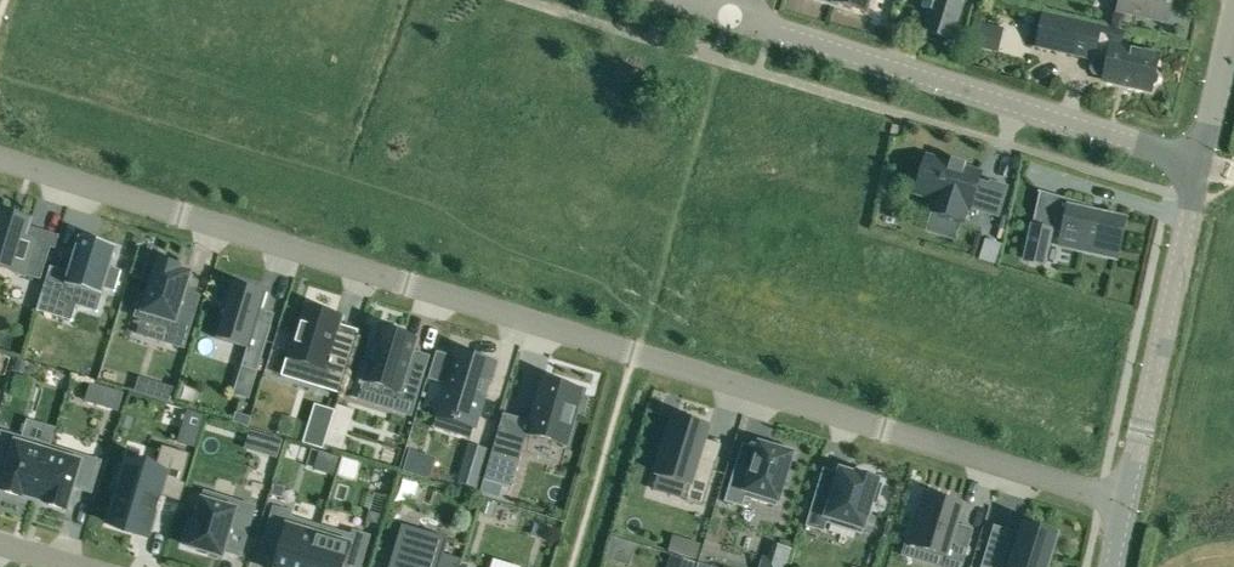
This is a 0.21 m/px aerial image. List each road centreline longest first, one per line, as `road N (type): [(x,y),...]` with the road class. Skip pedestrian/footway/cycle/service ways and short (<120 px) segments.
road 1 (residential): [(0,158),(1126,504)]
road 2 (residential): [(1200,163),(729,17)]
road 3 (residential): [(1126,504),(1200,163)]
road 4 (residential): [(1200,163),(1233,11)]

